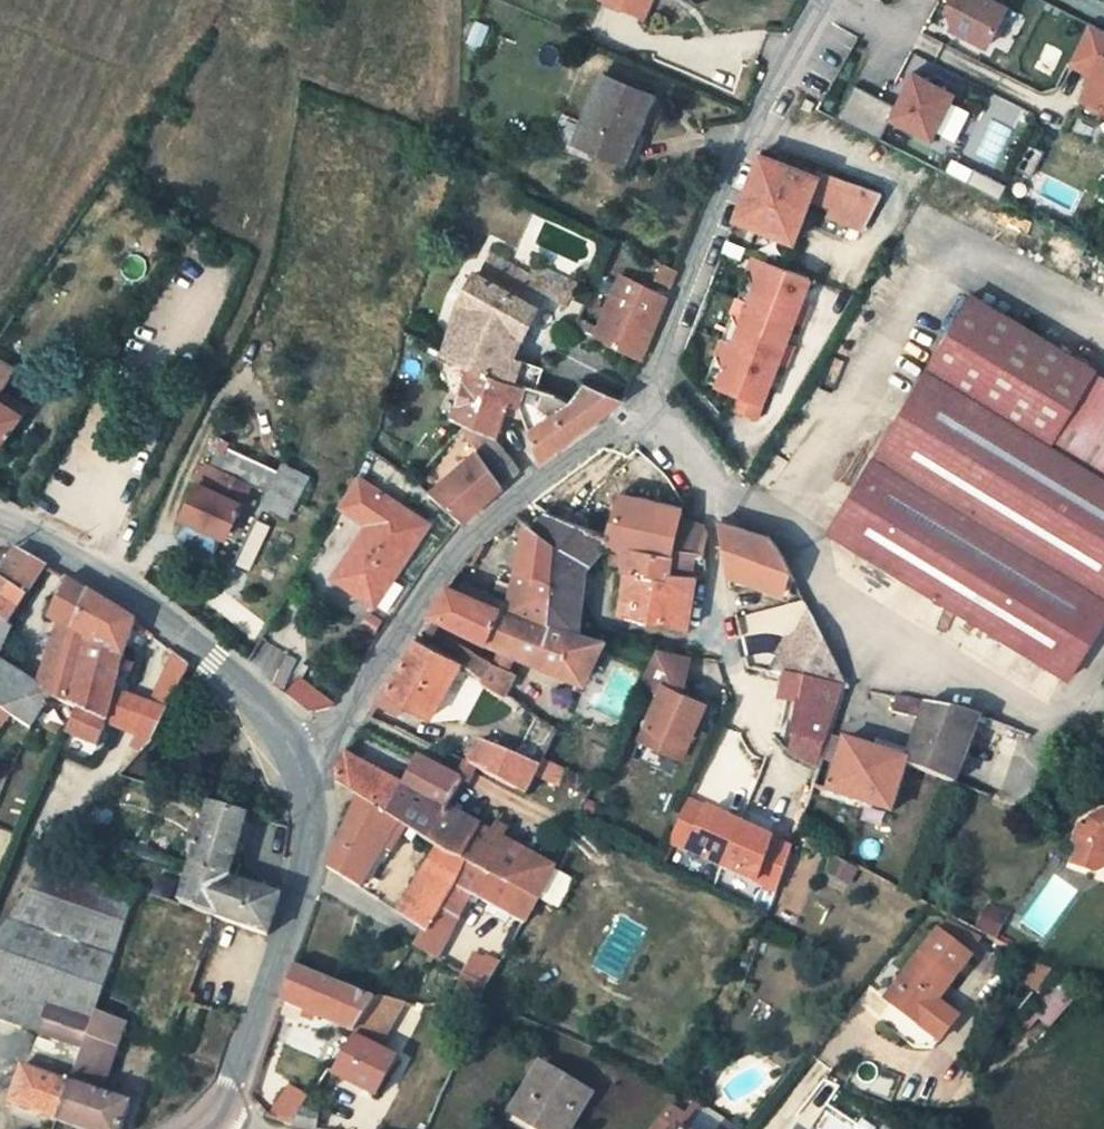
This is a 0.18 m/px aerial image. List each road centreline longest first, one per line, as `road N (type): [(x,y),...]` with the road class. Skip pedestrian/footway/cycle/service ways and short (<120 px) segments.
road 1 (unclassified): [(639,410),(451,554),(342,716),(298,758)]
road 2 (unclassified): [(825,0),(741,155),(639,410)]
road 3 (residential): [(1057,725),(882,647),(779,522),(715,493)]
road 4 (tertiary): [(211,1124),(298,910),(313,810),(298,758)]
road 5 (tertiary): [(298,758),(272,714),(145,604),(0,526)]
road 6 (residential): [(715,493),(719,634),(763,728)]

